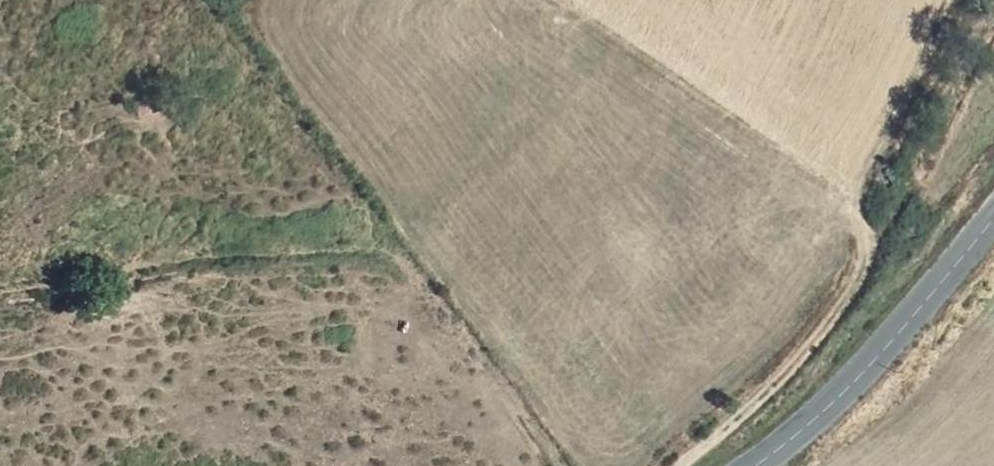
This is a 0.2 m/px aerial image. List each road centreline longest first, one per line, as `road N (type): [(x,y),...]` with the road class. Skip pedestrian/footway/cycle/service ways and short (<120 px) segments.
road 1 (tertiary): [(993,219),(845,395),(757,465)]

